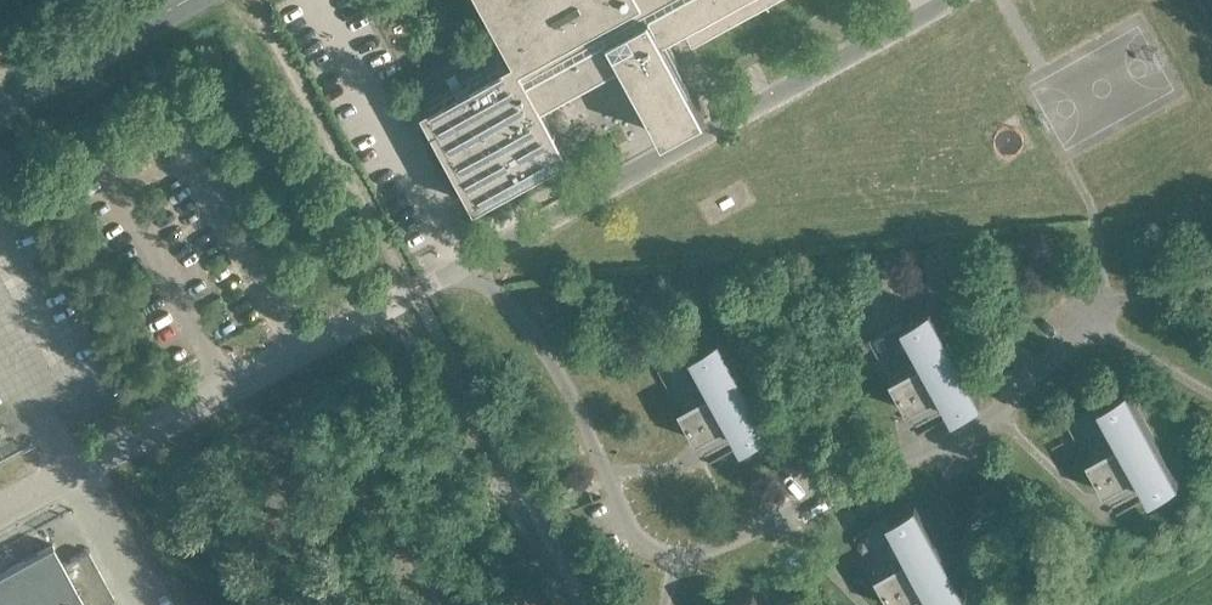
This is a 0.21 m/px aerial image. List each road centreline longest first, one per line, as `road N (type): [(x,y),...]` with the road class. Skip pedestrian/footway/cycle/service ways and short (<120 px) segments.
road 1 (residential): [(1103,306),(1084,335),(976,435),(878,468),(765,530),(667,561),(642,549),(572,398),(525,329),(464,271)]
road 2 (residential): [(464,271),(960,0)]
road 3 (residential): [(65,476),(464,271)]
road 4 (unclassified): [(65,476),(0,356)]

